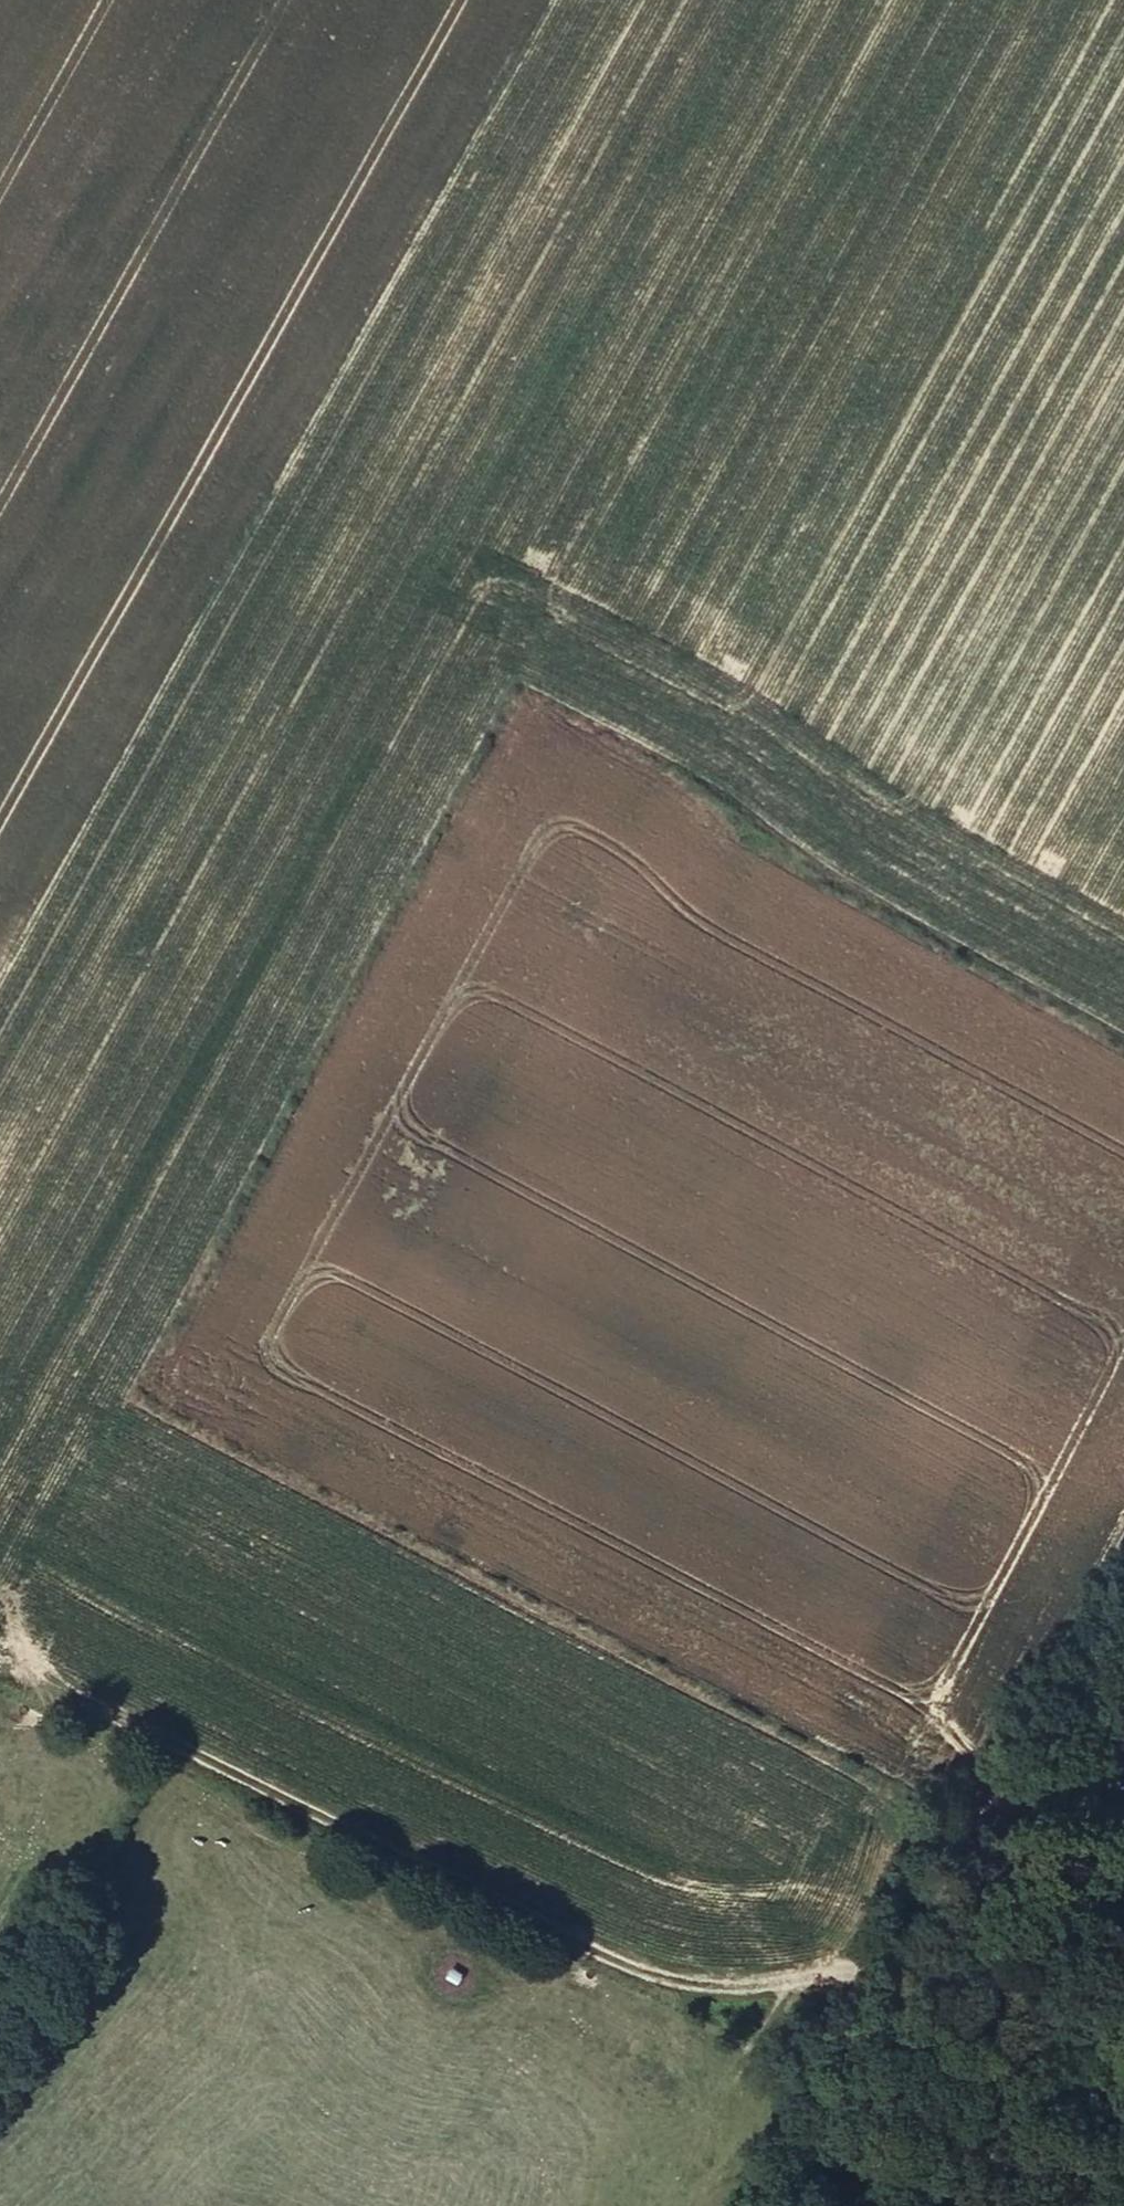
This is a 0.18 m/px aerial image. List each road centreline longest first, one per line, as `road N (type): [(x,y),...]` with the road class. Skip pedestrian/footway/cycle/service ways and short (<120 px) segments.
road 1 (unclassified): [(1123,1815),(1011,1784),(787,2205)]
road 2 (track): [(1123,1570),(1011,1784)]

